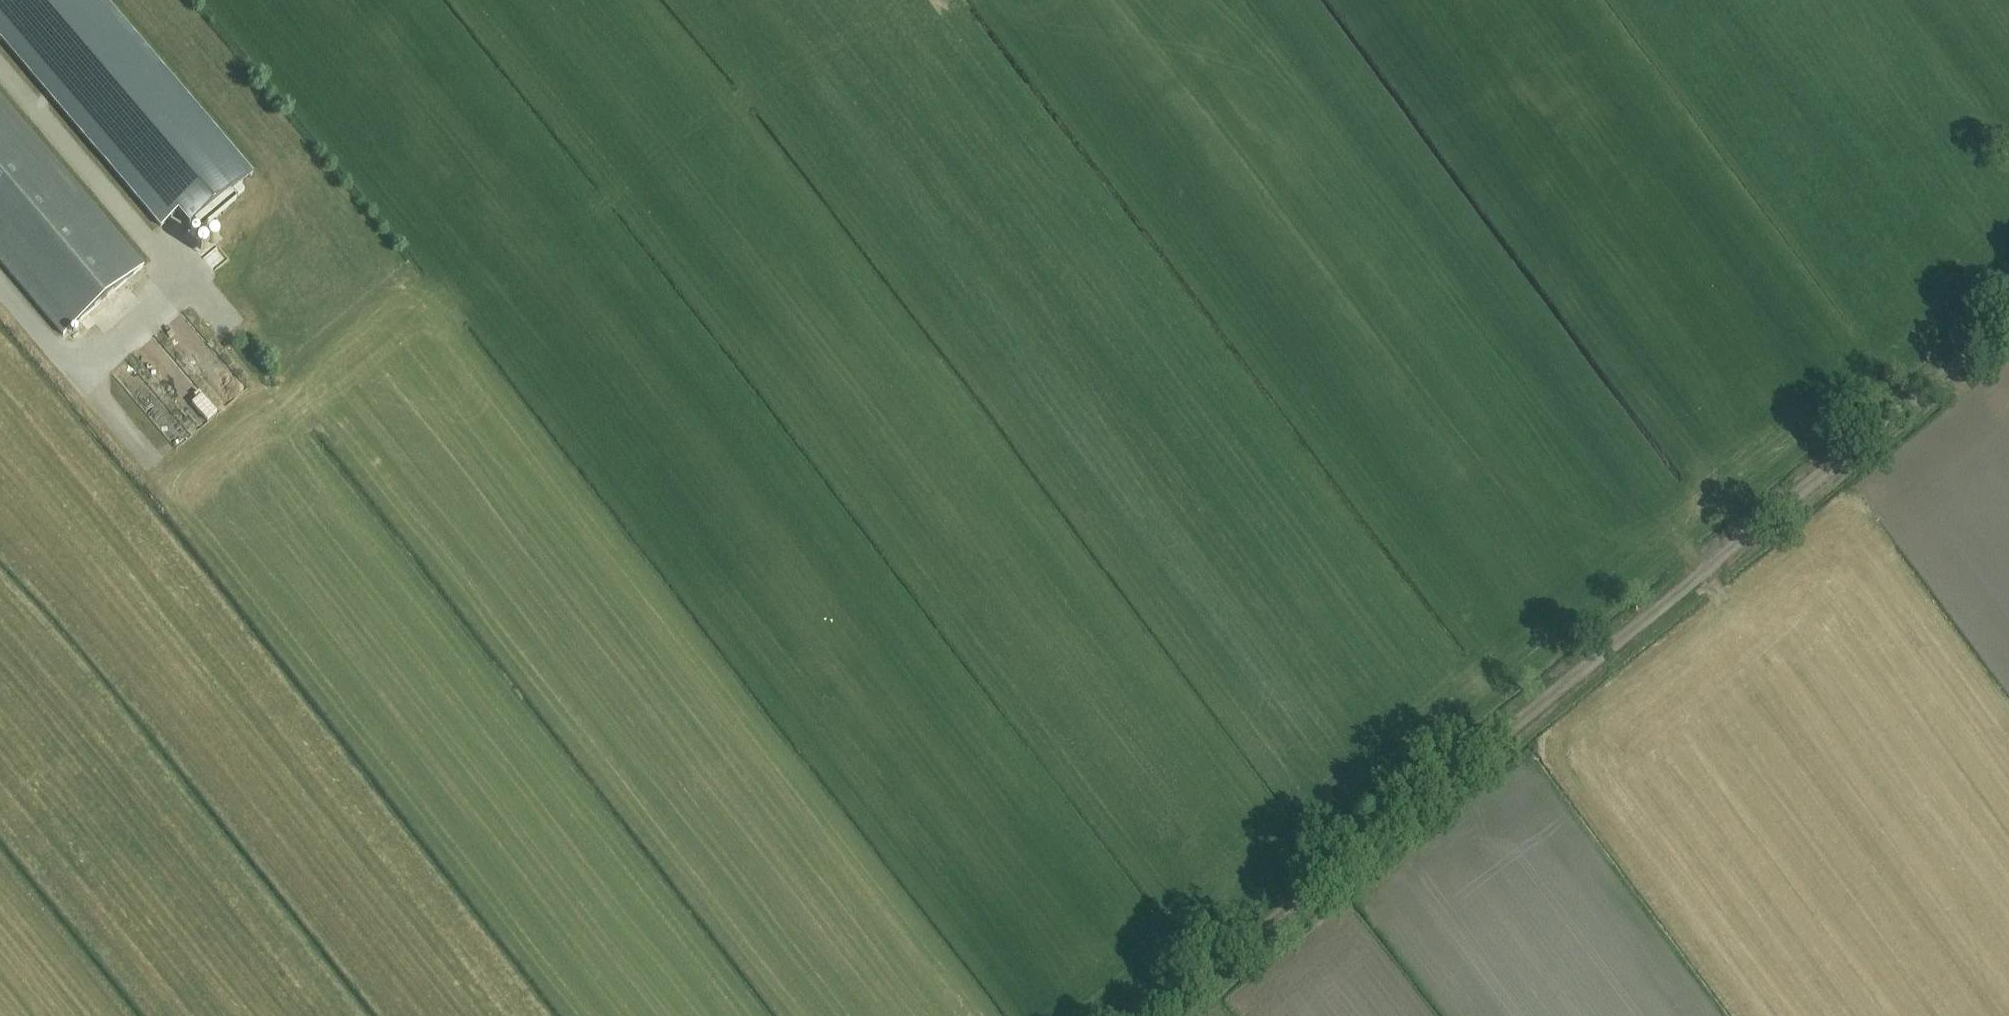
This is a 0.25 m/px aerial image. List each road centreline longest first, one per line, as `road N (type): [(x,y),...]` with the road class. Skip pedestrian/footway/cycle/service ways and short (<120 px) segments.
road 1 (track): [(1150,1015),(2008,323)]

